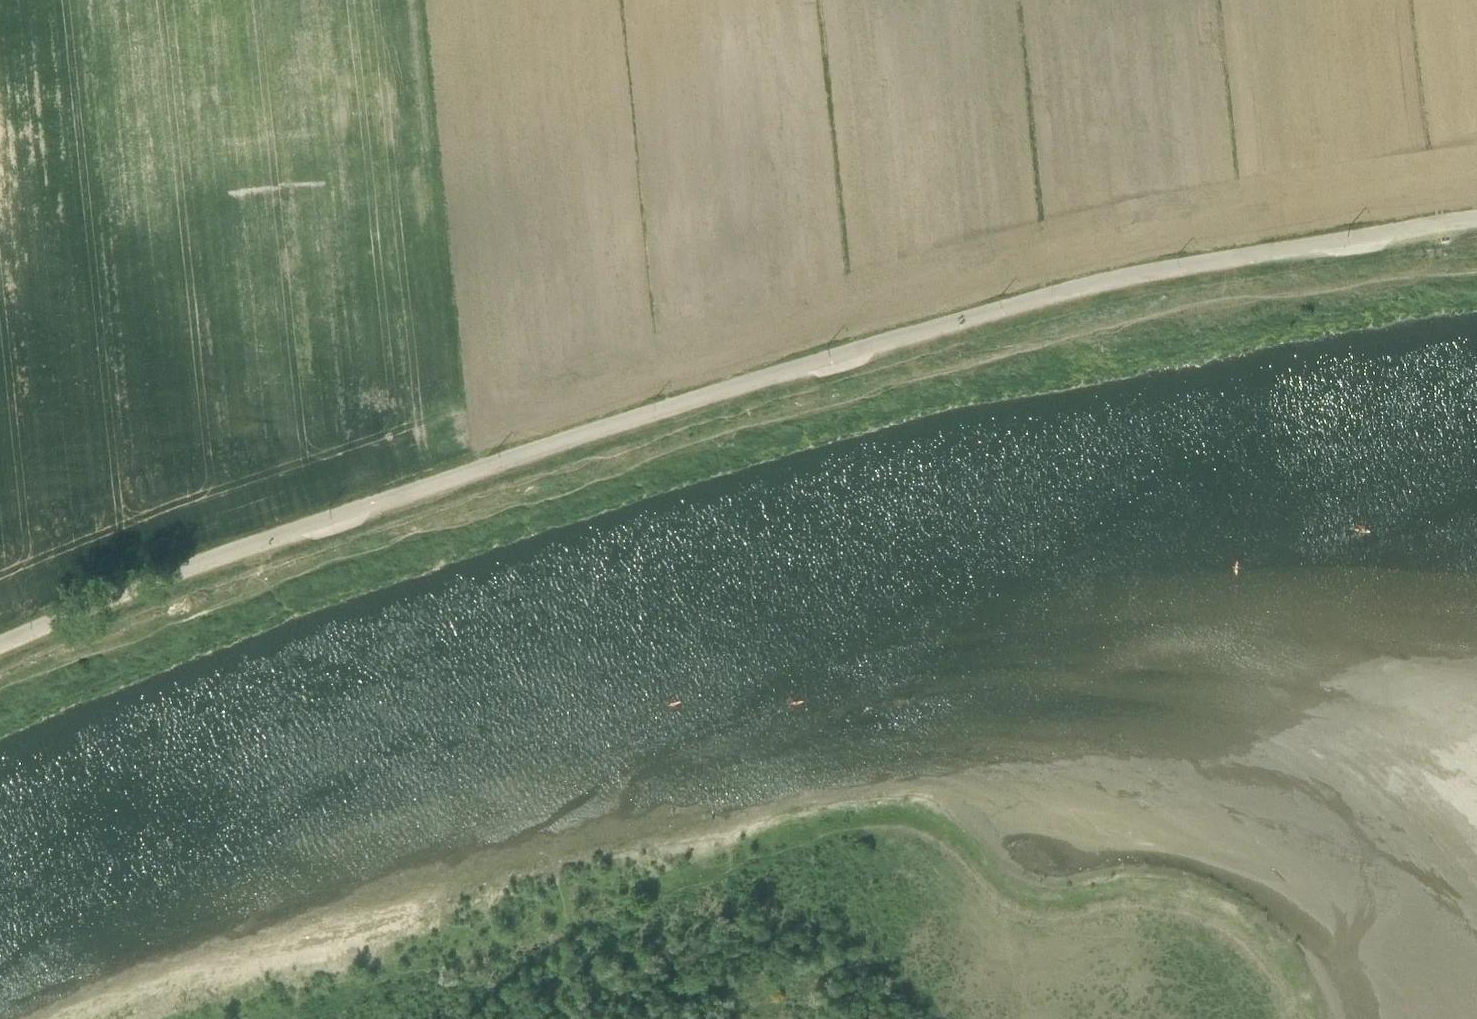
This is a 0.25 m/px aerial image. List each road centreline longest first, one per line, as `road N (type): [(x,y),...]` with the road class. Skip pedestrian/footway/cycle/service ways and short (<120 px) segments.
road 1 (unclassified): [(1476,210),(1095,273),(935,317),(512,449),(0,636)]

